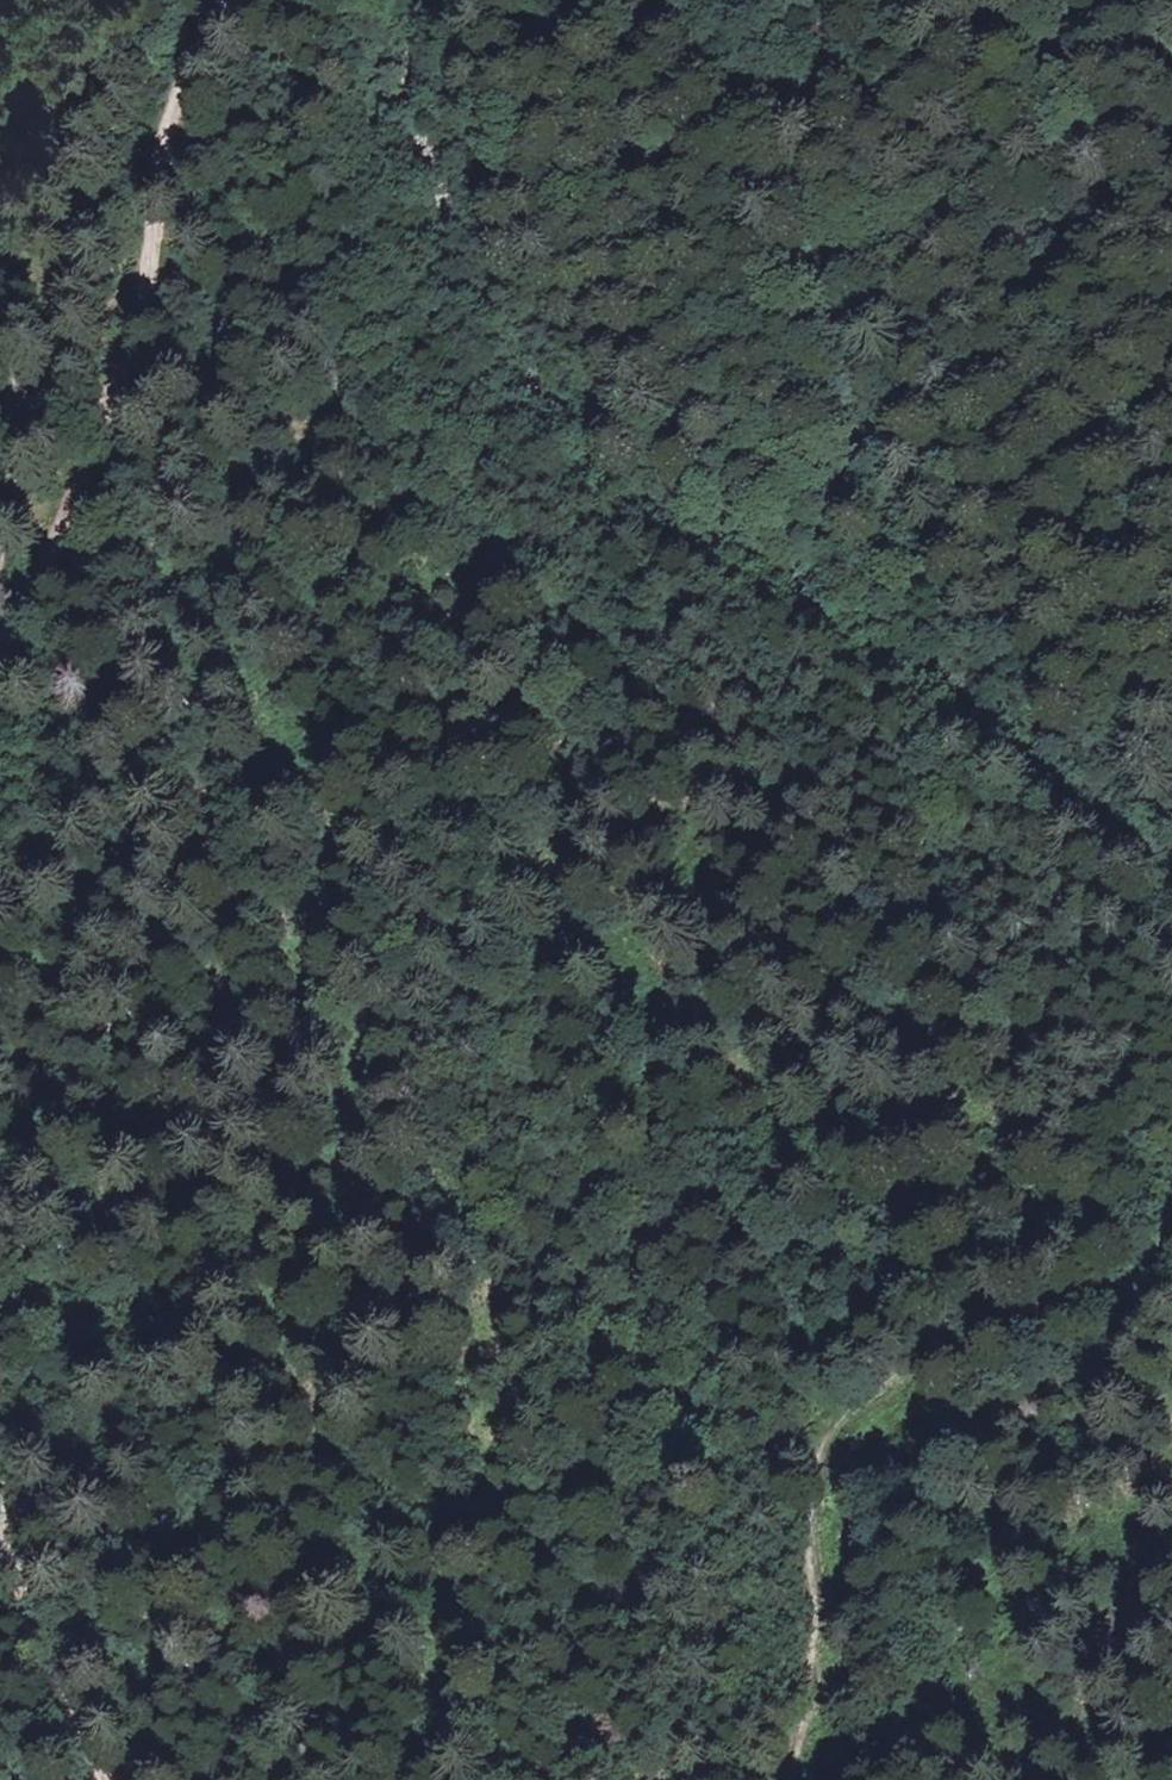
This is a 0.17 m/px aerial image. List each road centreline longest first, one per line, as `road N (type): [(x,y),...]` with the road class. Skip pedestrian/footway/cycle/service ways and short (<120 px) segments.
road 1 (track): [(1171,1253),(987,1310),(860,1408),(823,1520),(816,1685),(790,1779)]
road 2 (track): [(0,630),(48,551),(117,377),(172,113),(228,0)]
road 3 (track): [(104,1779),(47,1667),(0,1513)]

